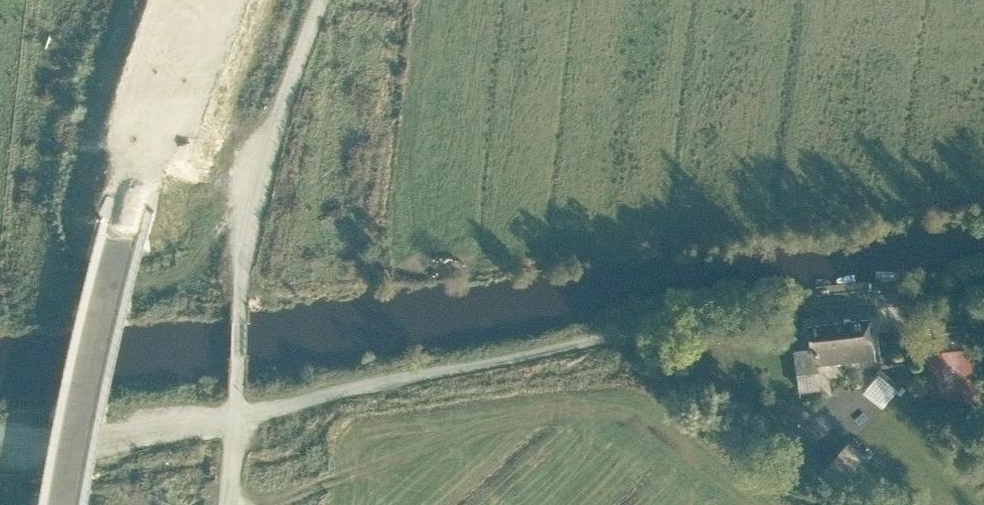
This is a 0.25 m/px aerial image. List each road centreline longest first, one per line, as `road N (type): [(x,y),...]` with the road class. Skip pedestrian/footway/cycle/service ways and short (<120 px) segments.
road 1 (unclassified): [(0,425),(236,405),(774,306),(983,283)]
road 2 (primary): [(206,0),(121,230),(60,504)]
road 3 (track): [(315,0),(257,190),(240,276),(226,504)]

